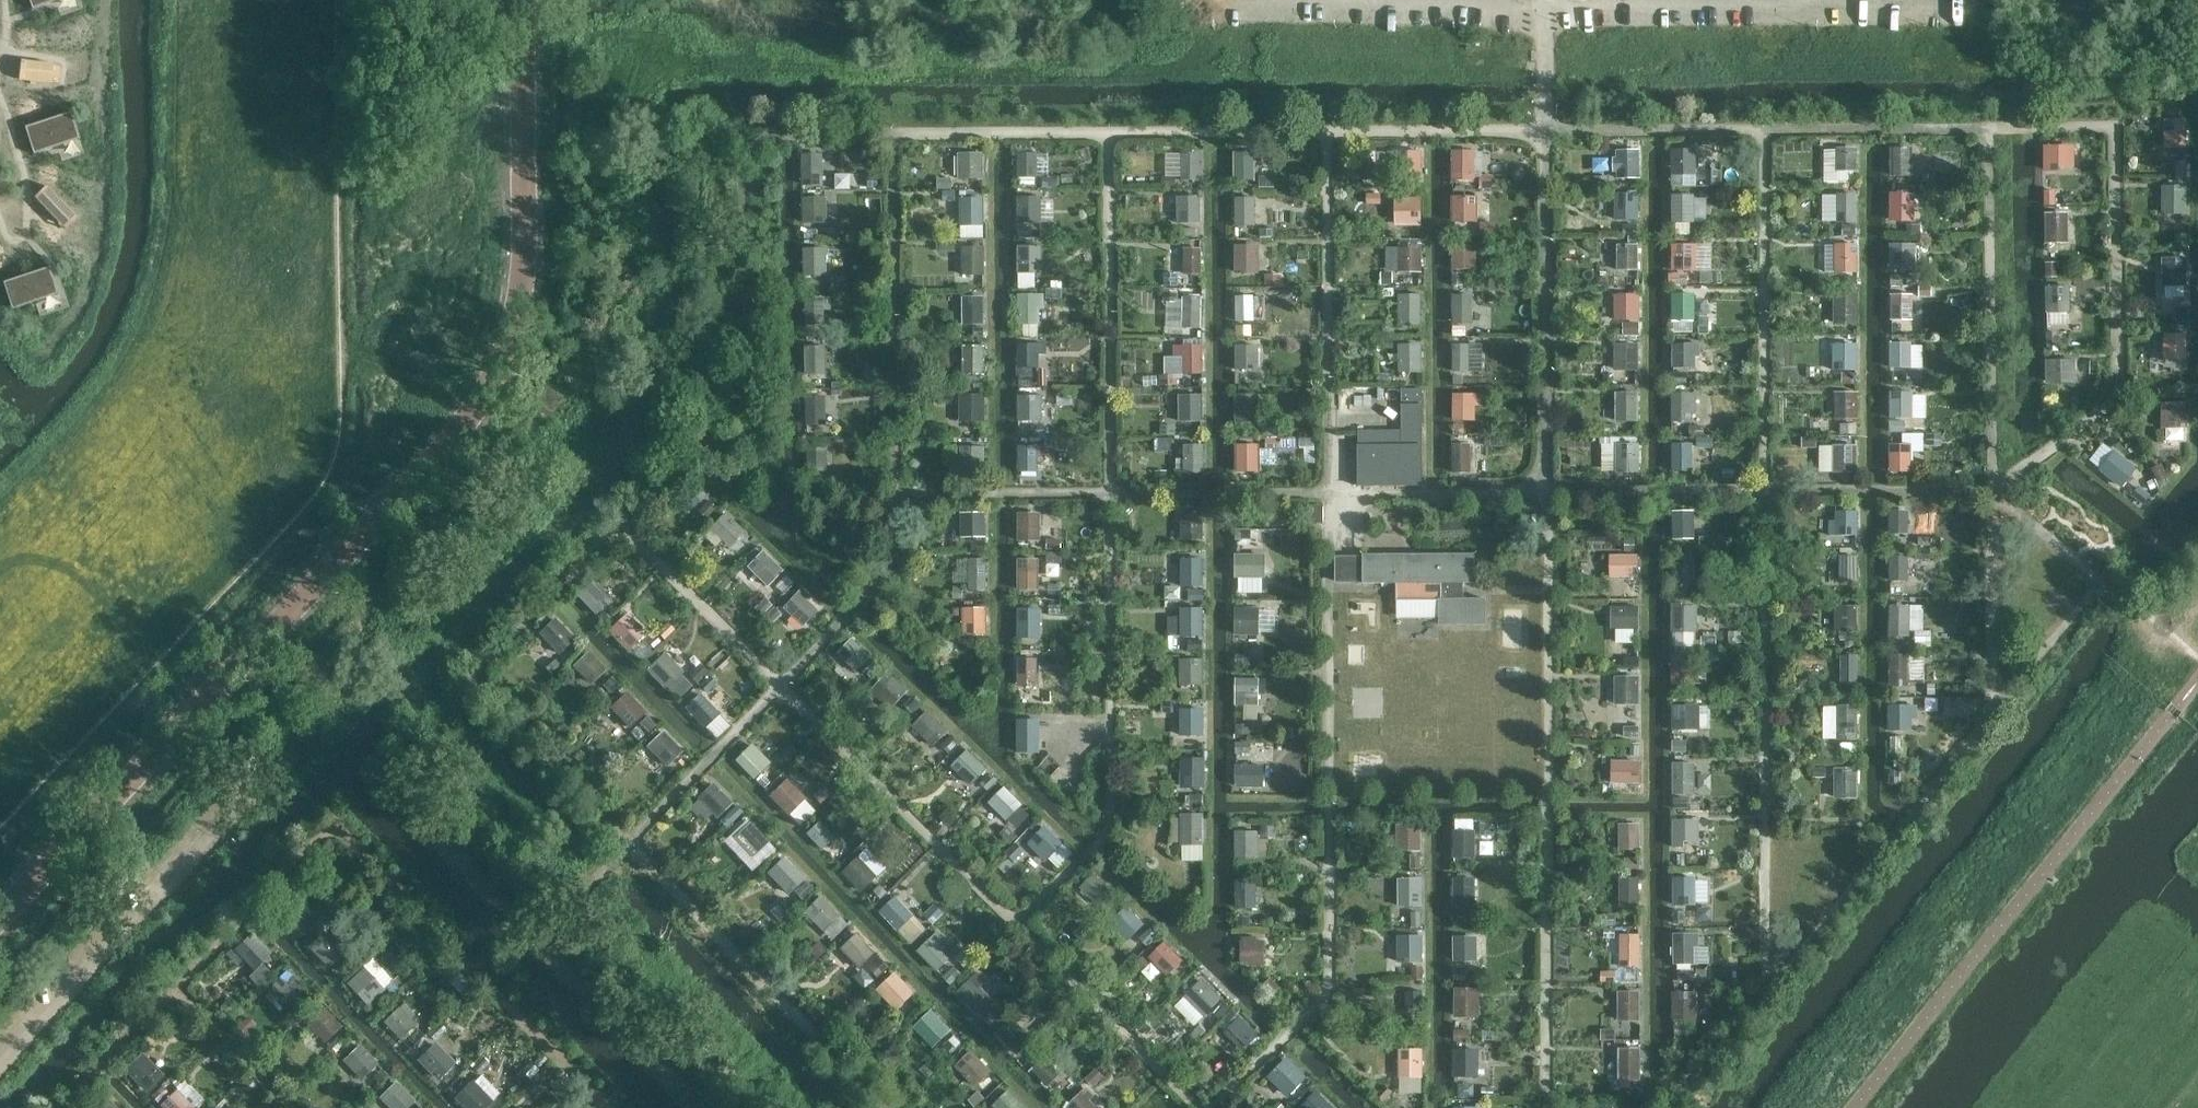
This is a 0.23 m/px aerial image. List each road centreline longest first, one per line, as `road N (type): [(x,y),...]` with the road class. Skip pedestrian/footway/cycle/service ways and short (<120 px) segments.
road 1 (unclassified): [(0,922),(436,467),(507,363),(530,217),(525,0)]
road 2 (track): [(475,416),(407,375),(340,347)]

